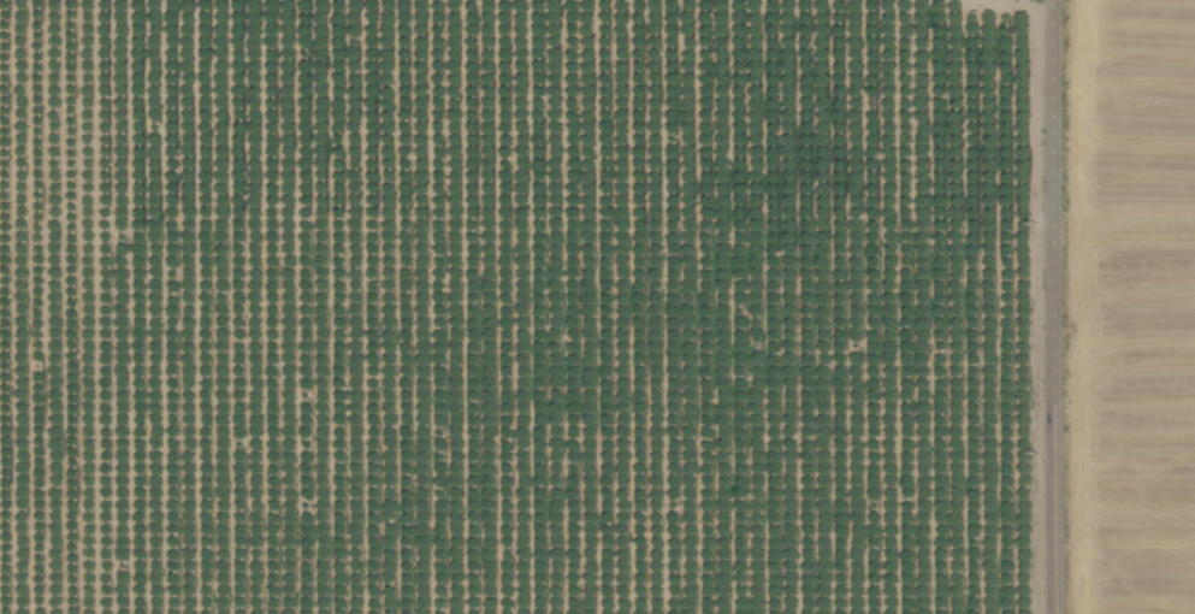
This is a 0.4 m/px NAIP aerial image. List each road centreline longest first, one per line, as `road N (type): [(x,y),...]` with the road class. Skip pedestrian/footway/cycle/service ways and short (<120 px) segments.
road 1 (residential): [(1076,613),(1065,0)]

